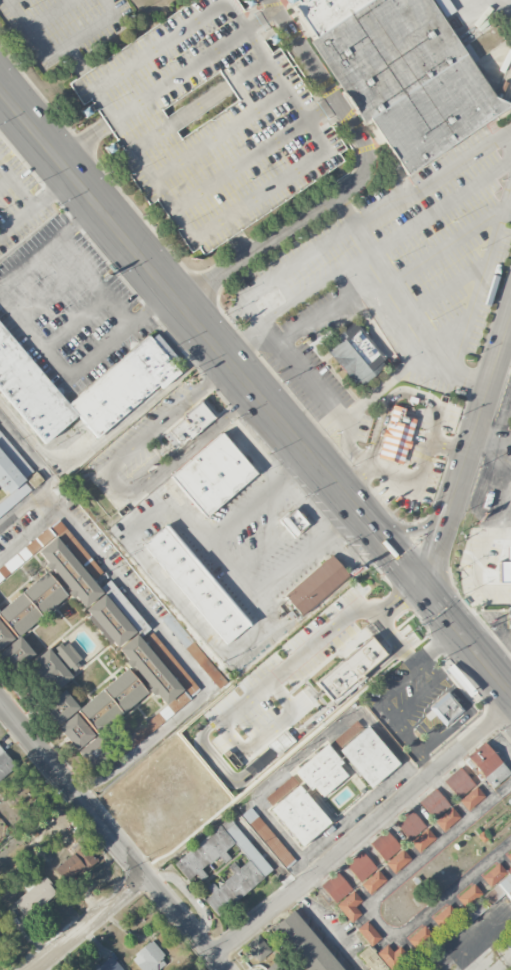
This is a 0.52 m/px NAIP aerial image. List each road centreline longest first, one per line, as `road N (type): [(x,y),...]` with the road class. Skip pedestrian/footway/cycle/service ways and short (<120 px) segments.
road 1 (primary): [(358,516),(0,87)]
road 2 (residential): [(214,958),(510,708)]
road 3 (residential): [(224,969),(0,706)]
road 4 (tertiary): [(452,502),(510,303)]
road 5 (residential): [(145,877),(35,969)]
road 6 (primary): [(510,694),(423,588)]

